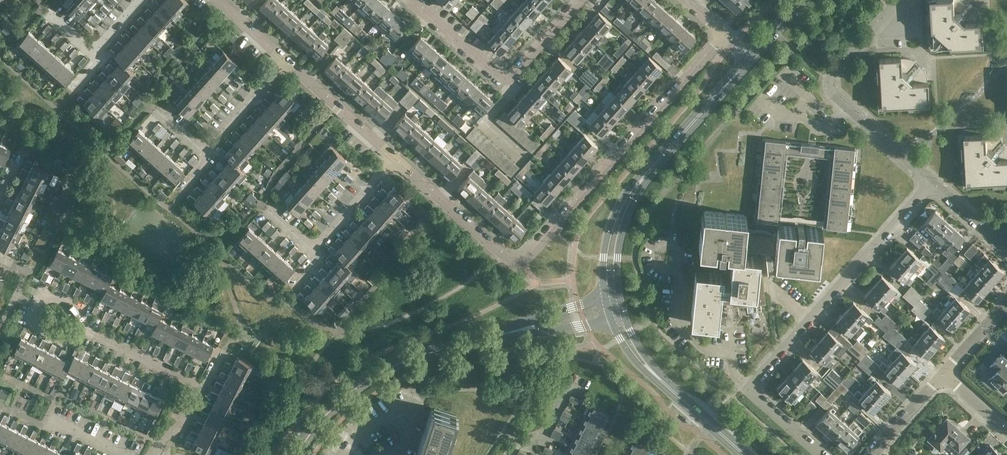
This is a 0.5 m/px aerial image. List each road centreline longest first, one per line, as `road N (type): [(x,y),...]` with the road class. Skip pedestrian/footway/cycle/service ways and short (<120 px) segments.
road 1 (residential): [(720,32),(520,261),(502,255),(395,159)]
road 2 (residential): [(824,454),(748,389),(932,182)]
road 3 (tertiary): [(615,307),(398,363),(339,403),(297,454)]
road 4 (tertiary): [(615,307),(611,258),(627,202),(751,58)]
road 5 (residential): [(932,182),(830,85),(898,0)]
road 6 (residential): [(579,0),(505,76),(412,0)]
road 7 (tertiary): [(745,454),(644,361),(615,307)]
road 8 (residential): [(395,159),(284,60)]
road 9 (residential): [(84,329),(204,388)]
road 10 (residential): [(84,329),(82,314),(63,300),(53,297),(41,307),(41,329),(67,340),(80,336)]
road 11 (residential): [(204,153),(284,60)]
road 12 (residential): [(314,251),(395,159)]

